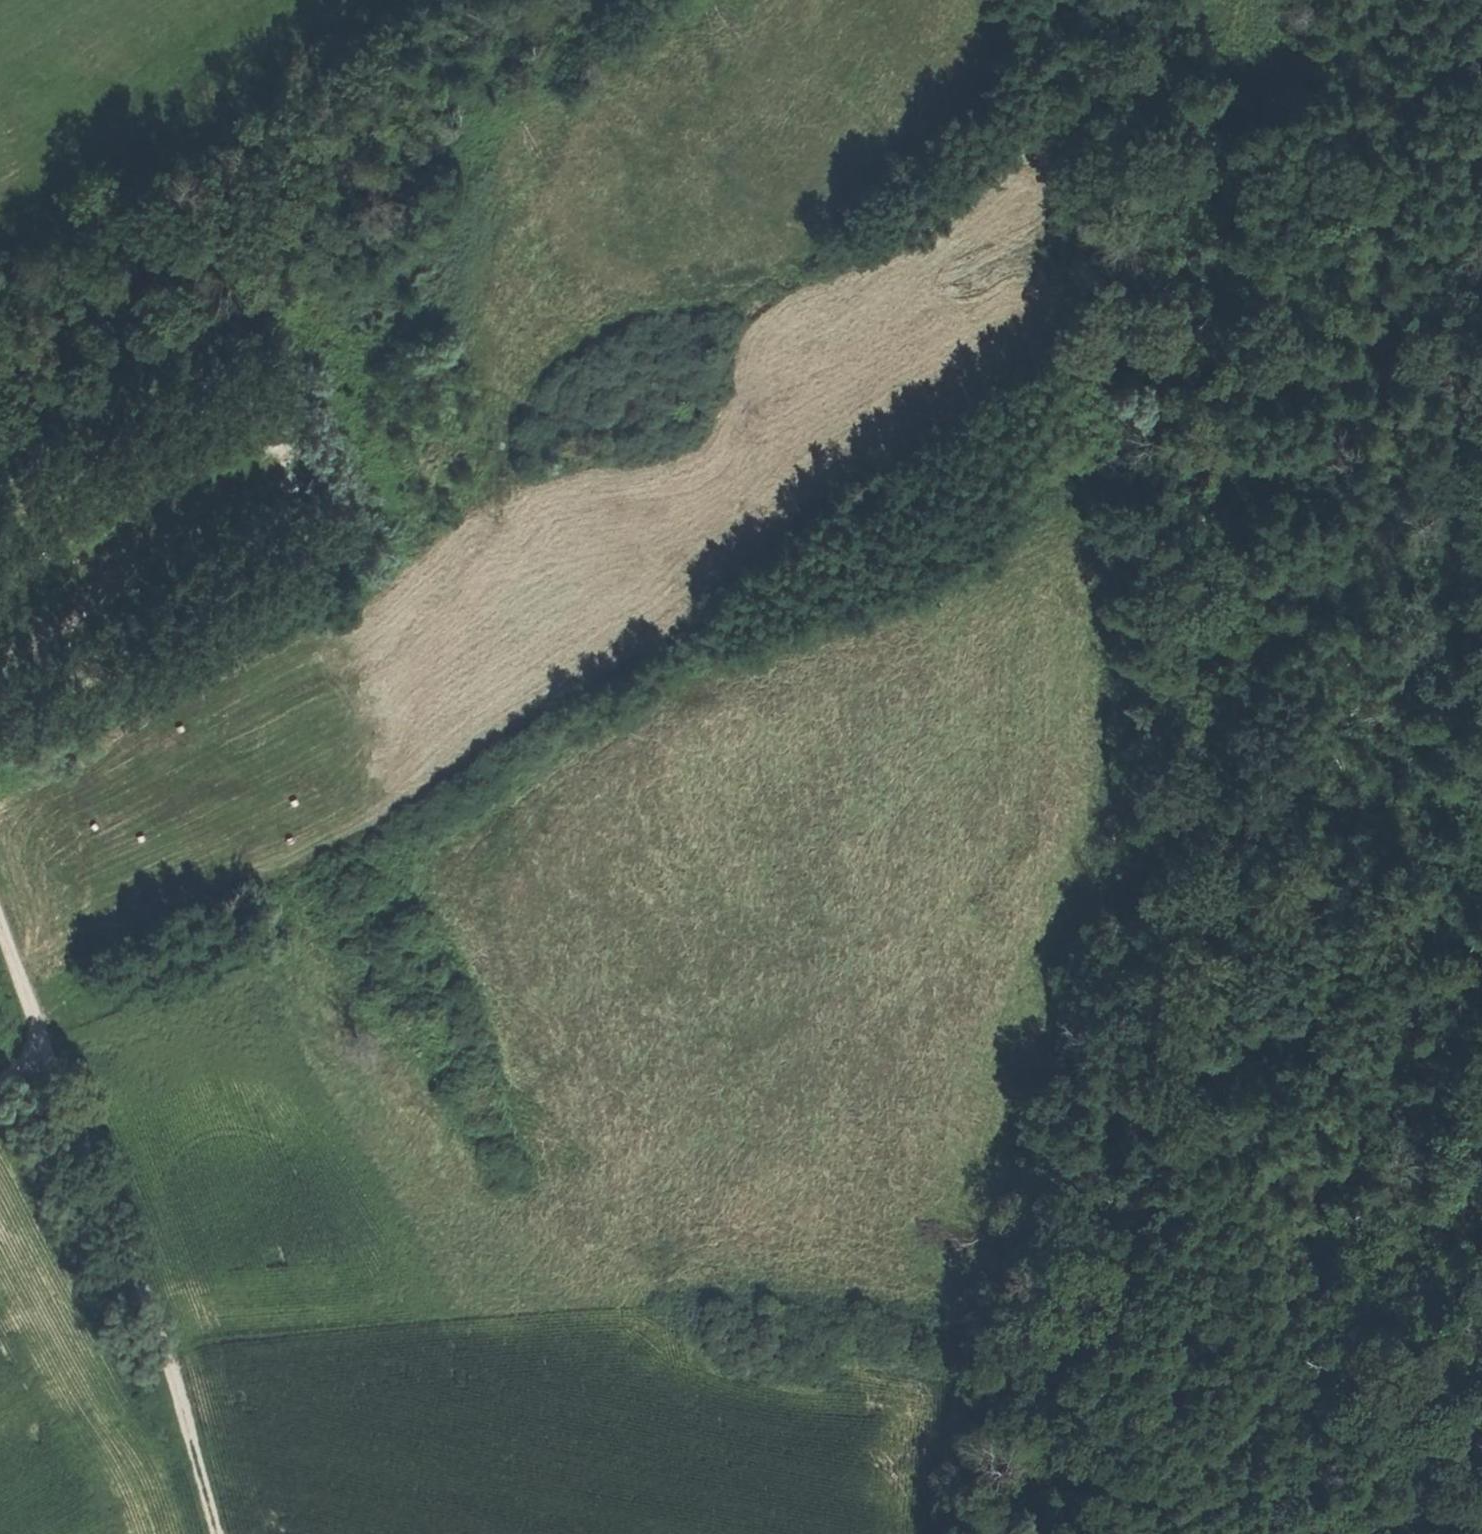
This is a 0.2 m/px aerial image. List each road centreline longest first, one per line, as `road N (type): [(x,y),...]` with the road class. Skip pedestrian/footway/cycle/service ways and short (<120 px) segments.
road 1 (track): [(1332,0),(1330,72),(1285,193),(1237,464),(1266,614),(1230,854),(1053,1474),(1051,1533)]
road 2 (track): [(0,921),(161,1342),(211,1533)]

